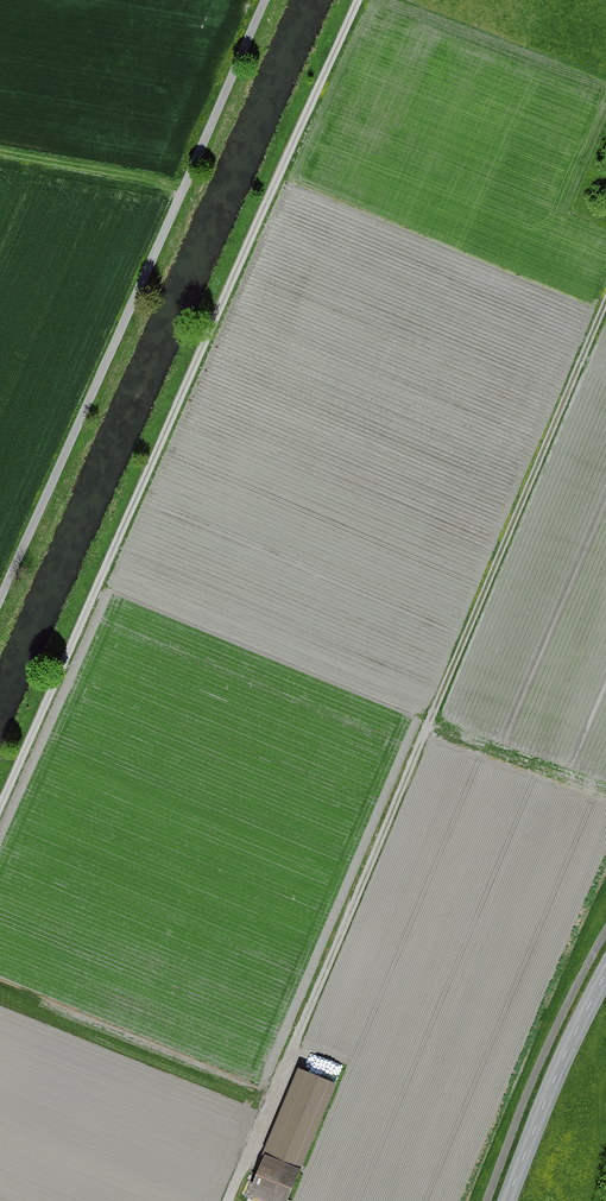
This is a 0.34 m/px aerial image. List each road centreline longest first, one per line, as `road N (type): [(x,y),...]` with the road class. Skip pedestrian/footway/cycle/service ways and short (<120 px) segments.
road 1 (track): [(605,303),(230,1200)]
road 2 (unclassified): [(265,0),(0,604)]
road 3 (primary): [(509,1200),(554,1079),(605,981)]

